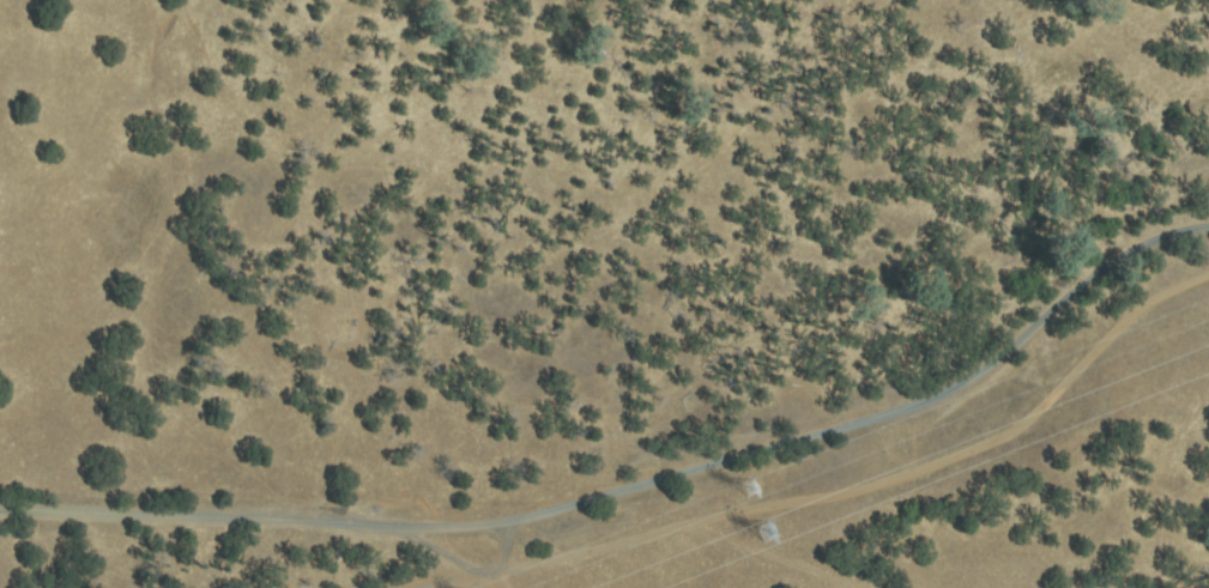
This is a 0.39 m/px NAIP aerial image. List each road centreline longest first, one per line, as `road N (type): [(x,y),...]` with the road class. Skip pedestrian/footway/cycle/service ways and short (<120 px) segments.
road 1 (track): [(0,510),(461,527),(574,510),(963,386),(1005,366),(1147,249),(1208,230)]
road 2 (track): [(1208,274),(1151,299),(1008,432),(868,491),(720,516),(411,587)]

